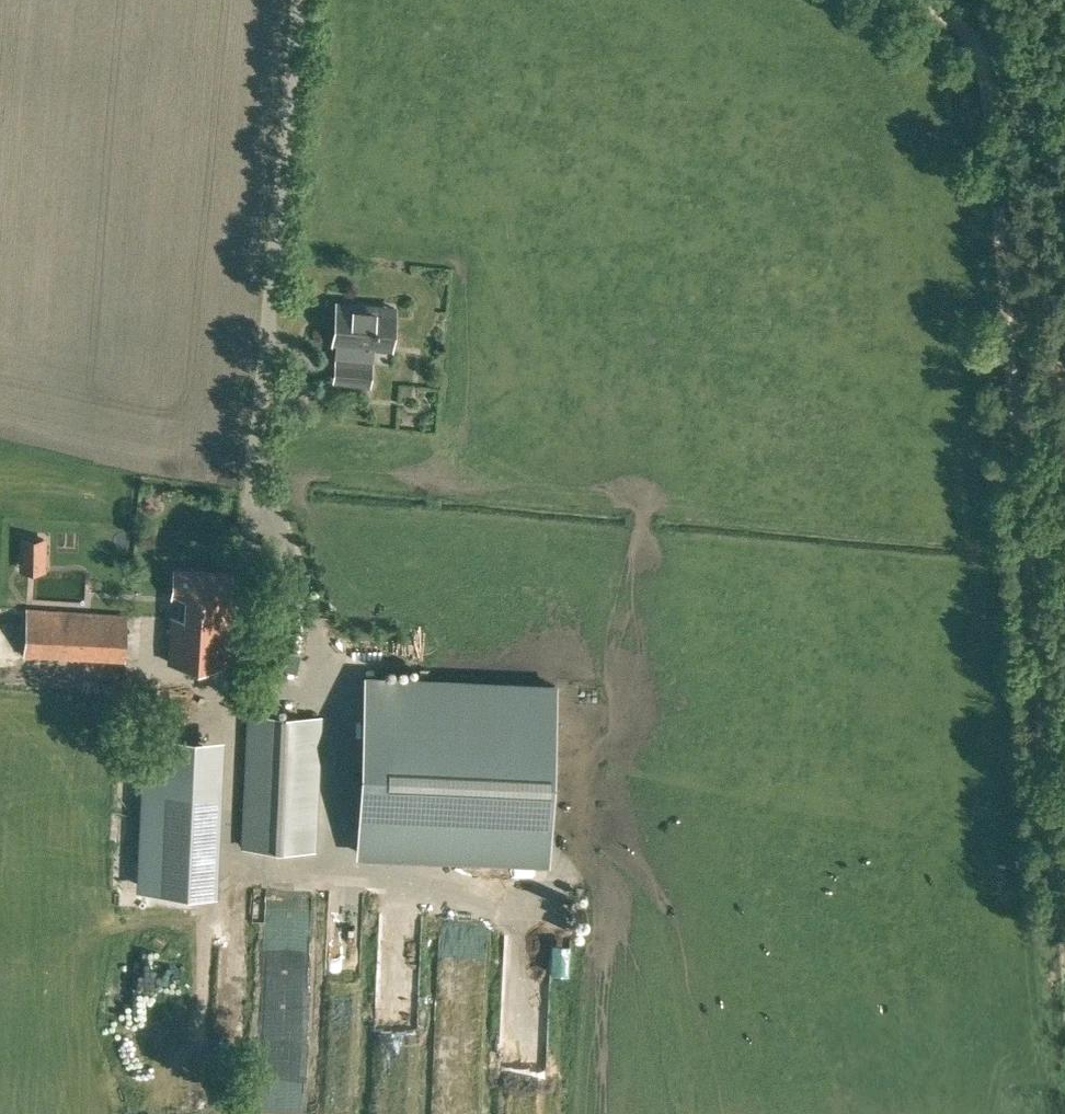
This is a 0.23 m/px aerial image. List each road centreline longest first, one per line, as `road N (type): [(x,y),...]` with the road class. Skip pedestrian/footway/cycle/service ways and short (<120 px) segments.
road 1 (track): [(1064,993),(976,52),(908,0)]

